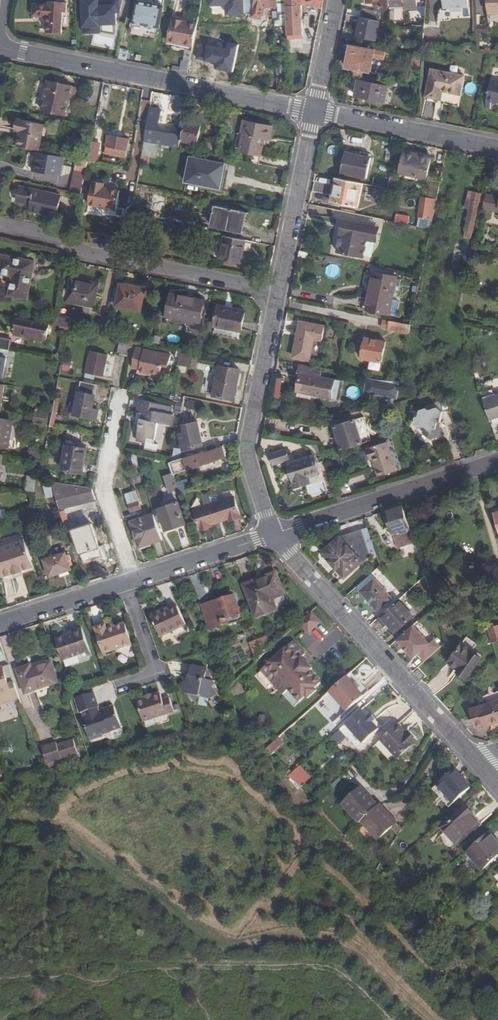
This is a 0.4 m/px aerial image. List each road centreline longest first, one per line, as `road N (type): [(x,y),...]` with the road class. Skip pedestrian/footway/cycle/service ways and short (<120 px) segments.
road 1 (track): [(422,1019),(364,952),(295,938),(214,945),(98,860)]
road 2 (tertiary): [(0,47),(316,111)]
road 3 (residential): [(273,535),(474,761)]
road 4 (residential): [(276,291),(94,255),(50,235),(0,225)]
road 5 (residential): [(273,535),(245,450),(276,291)]
road 6 (residential): [(273,535),(497,463)]
road 7 (residential): [(122,398),(106,492),(135,581)]
road 8 (tertiary): [(316,111),(497,148)]
road 9 (residential): [(276,291),(316,111)]
road 10 (residential): [(135,581),(273,535)]
road 11 (residential): [(121,688),(158,675),(126,583)]
road 12 (residential): [(0,624),(126,583)]

